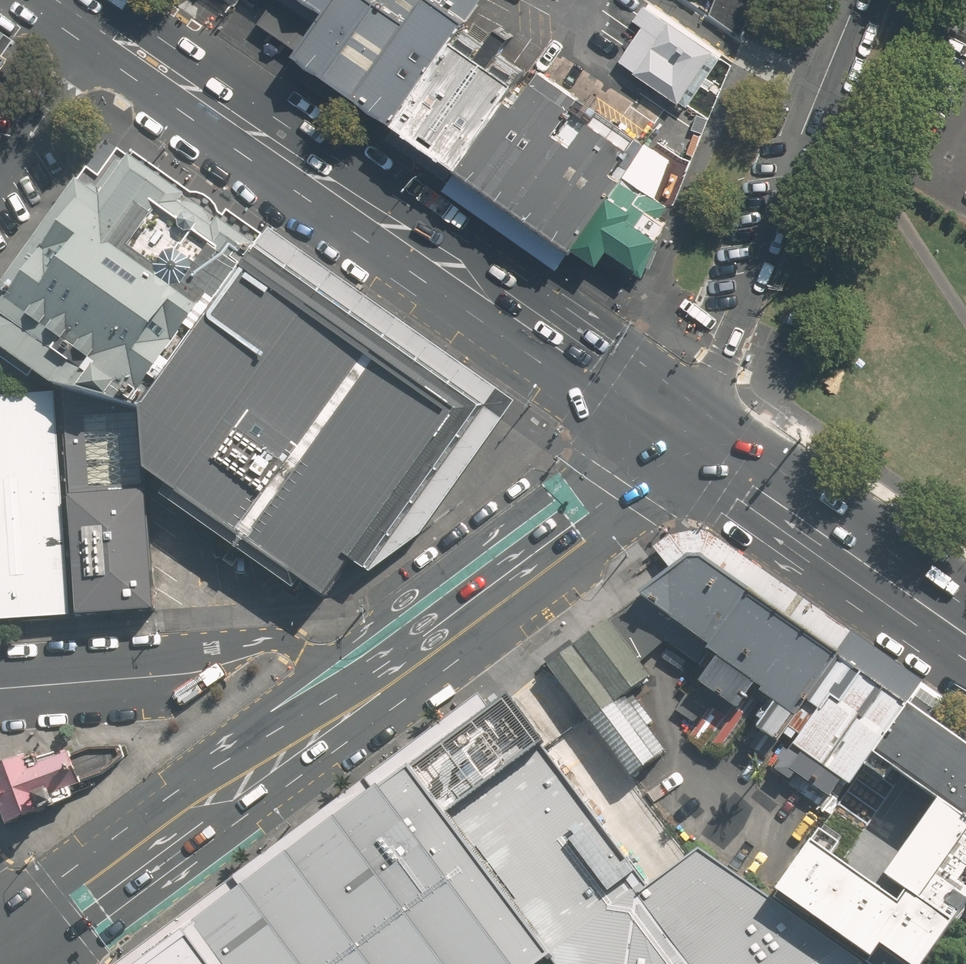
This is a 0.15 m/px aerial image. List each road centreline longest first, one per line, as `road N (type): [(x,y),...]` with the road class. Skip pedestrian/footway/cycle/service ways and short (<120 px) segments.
road 1 (secondary): [(107,27),(674,431)]
road 2 (residential): [(857,0),(722,363),(674,431)]
road 3 (secondary): [(359,690),(14,954)]
road 4 (secondary): [(674,431),(581,527),(359,690)]
road 5 (residential): [(0,689),(163,674),(268,640),(359,690)]
road 6 (secondary): [(674,431),(965,636)]
road 7 (residential): [(107,27),(0,183)]

